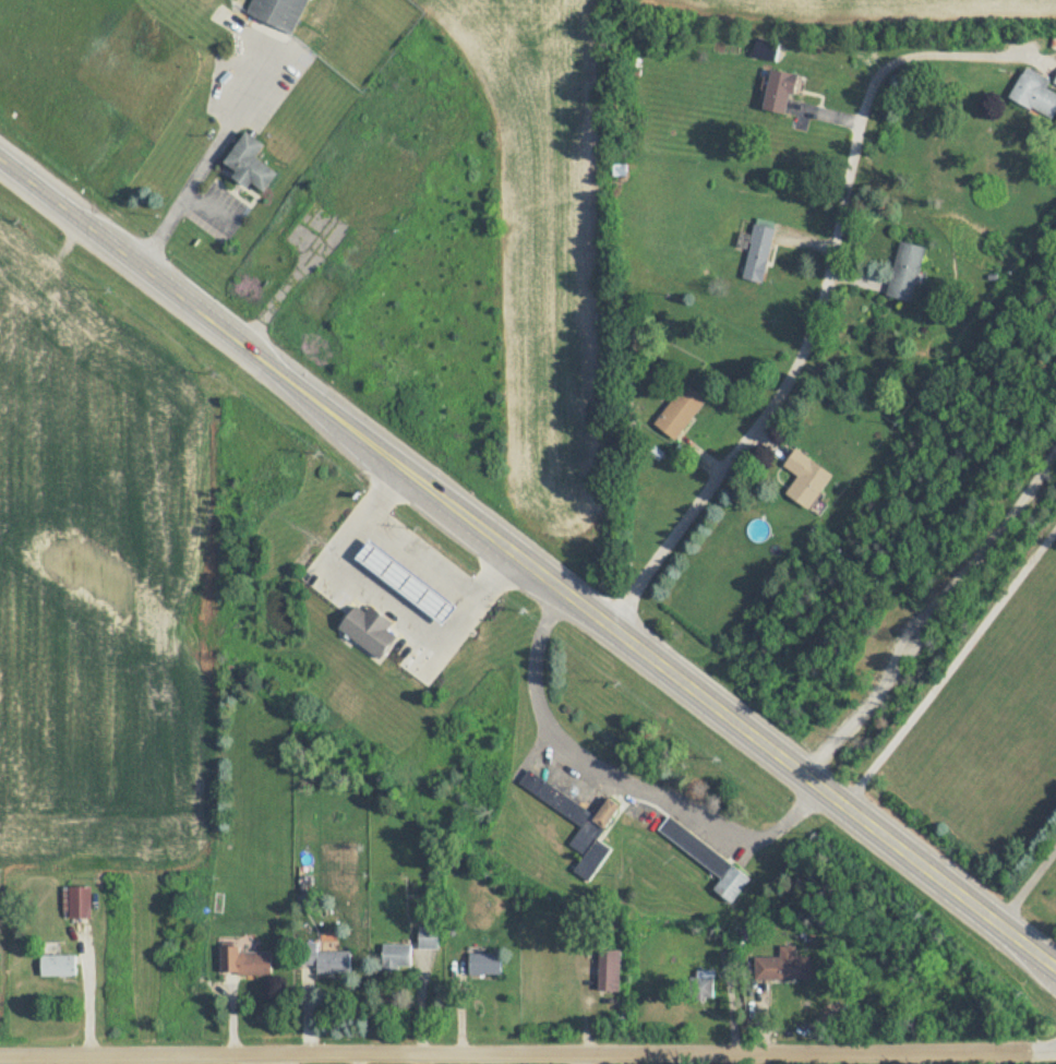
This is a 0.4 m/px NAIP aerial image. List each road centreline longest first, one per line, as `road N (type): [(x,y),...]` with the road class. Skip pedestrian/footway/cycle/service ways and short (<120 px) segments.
road 1 (tertiary): [(1055,967),(0,153)]
road 2 (residential): [(0,1053),(1055,1046)]
road 3 (residential): [(871,89),(831,268),(793,380),(611,630)]

